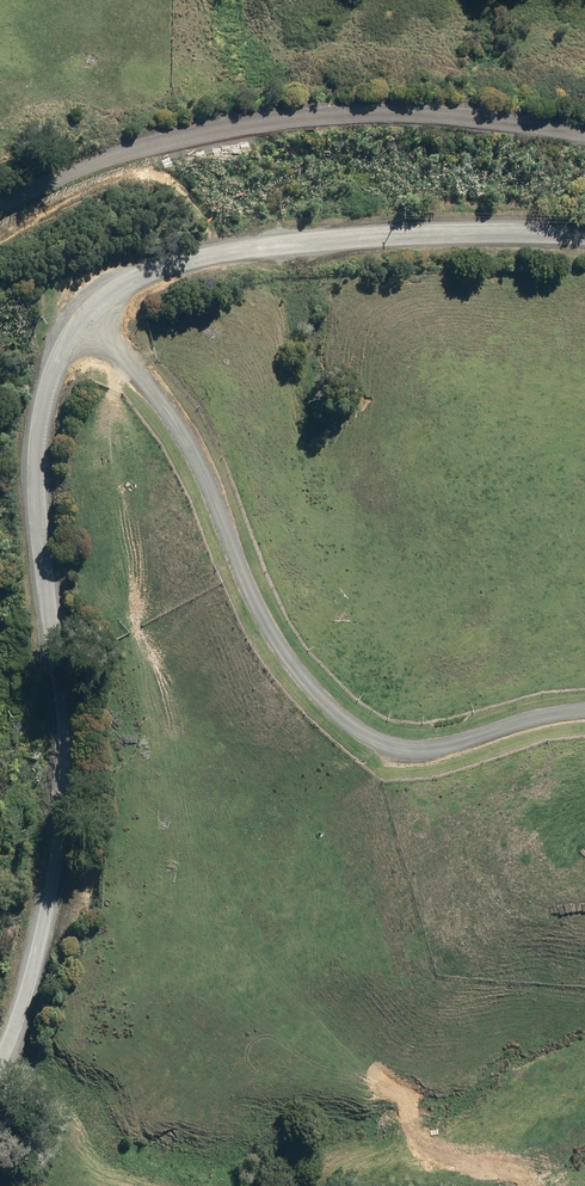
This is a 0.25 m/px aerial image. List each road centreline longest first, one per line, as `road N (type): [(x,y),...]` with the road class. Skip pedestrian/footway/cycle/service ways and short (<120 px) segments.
road 1 (tertiary): [(0,1036),(40,924),(59,821),(64,698),(36,506),(39,423),(50,378),(77,327),(146,272),(201,252),(324,232),(584,237)]
road 2 (track): [(584,705),(425,738),(374,726),(329,693),(278,629),(193,443),(106,296)]

